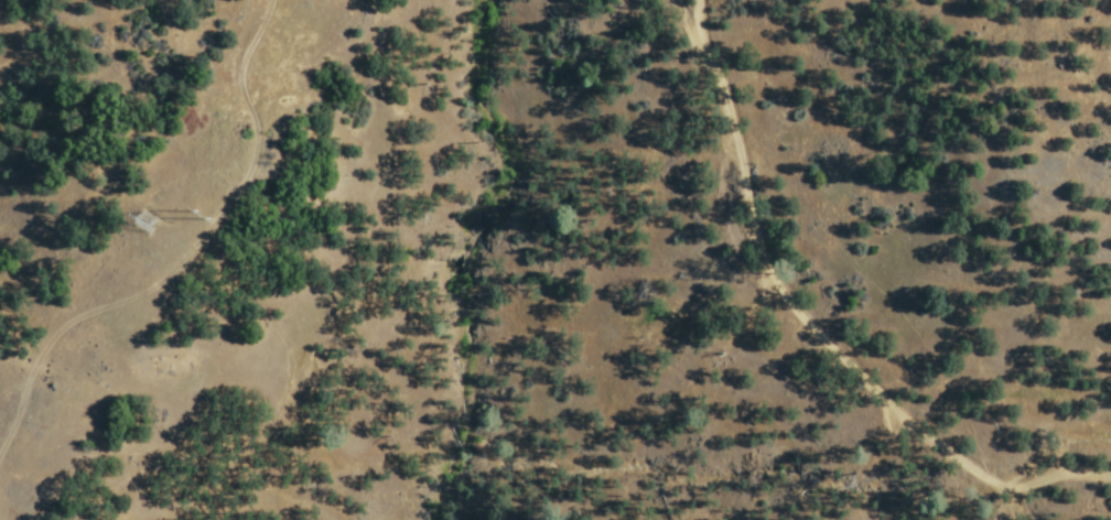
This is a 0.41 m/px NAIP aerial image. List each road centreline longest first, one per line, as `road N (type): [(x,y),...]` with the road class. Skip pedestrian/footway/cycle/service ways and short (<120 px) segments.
road 1 (track): [(1110,478),(1082,469),(1013,486),(980,479),(883,407),(798,324),(768,285),(747,234),(723,109),(694,32),(694,0)]

